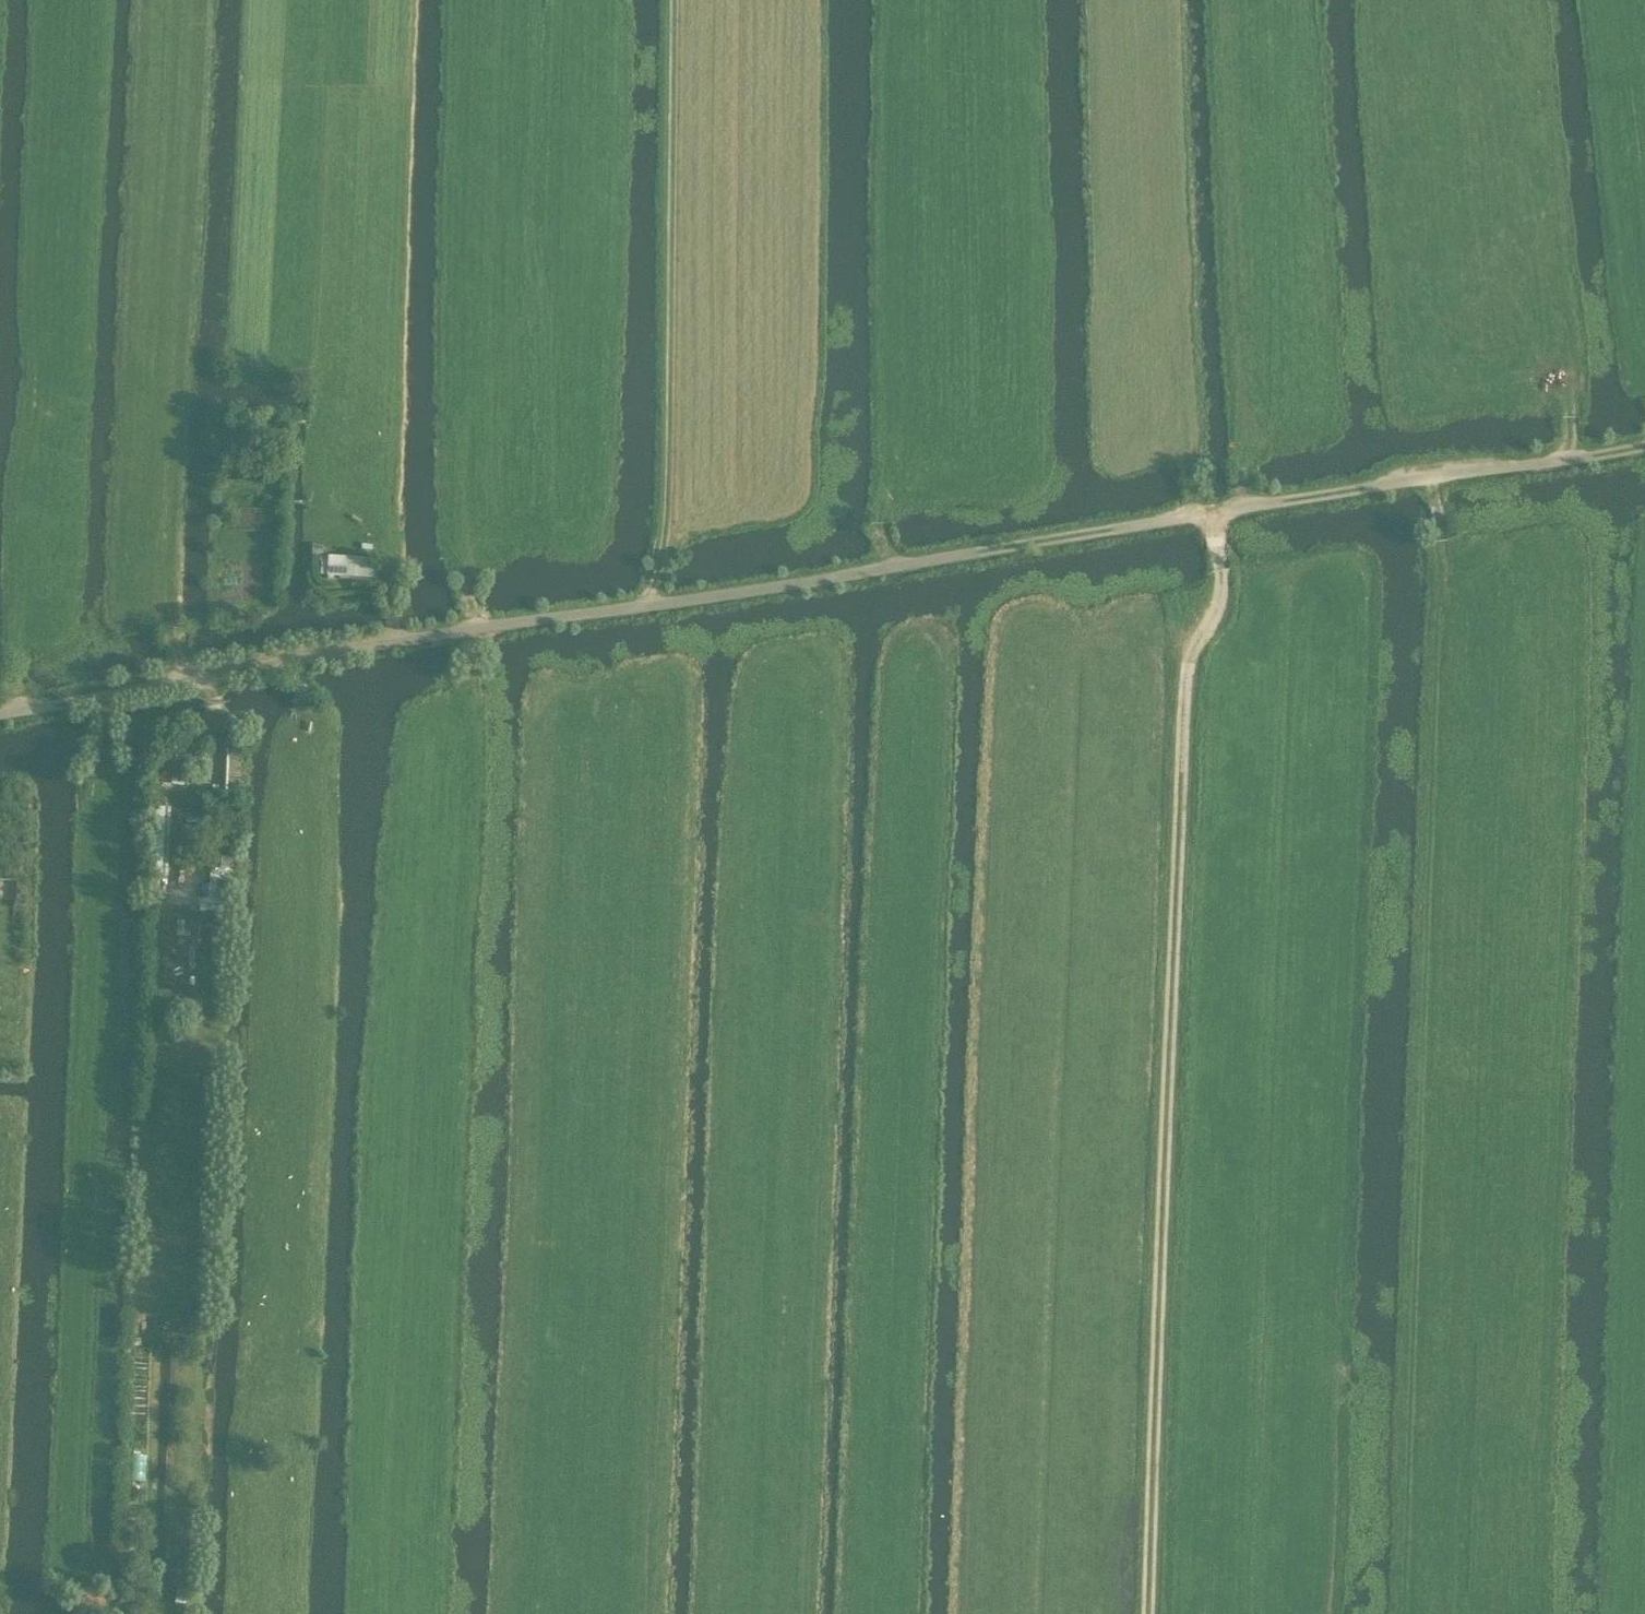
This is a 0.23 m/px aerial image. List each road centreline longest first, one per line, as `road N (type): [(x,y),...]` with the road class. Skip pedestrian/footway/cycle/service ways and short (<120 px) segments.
road 1 (track): [(1149,1613),(1187,641),(1217,605),(1222,572),(1215,514)]
road 2 (track): [(646,606),(665,541),(668,0)]

